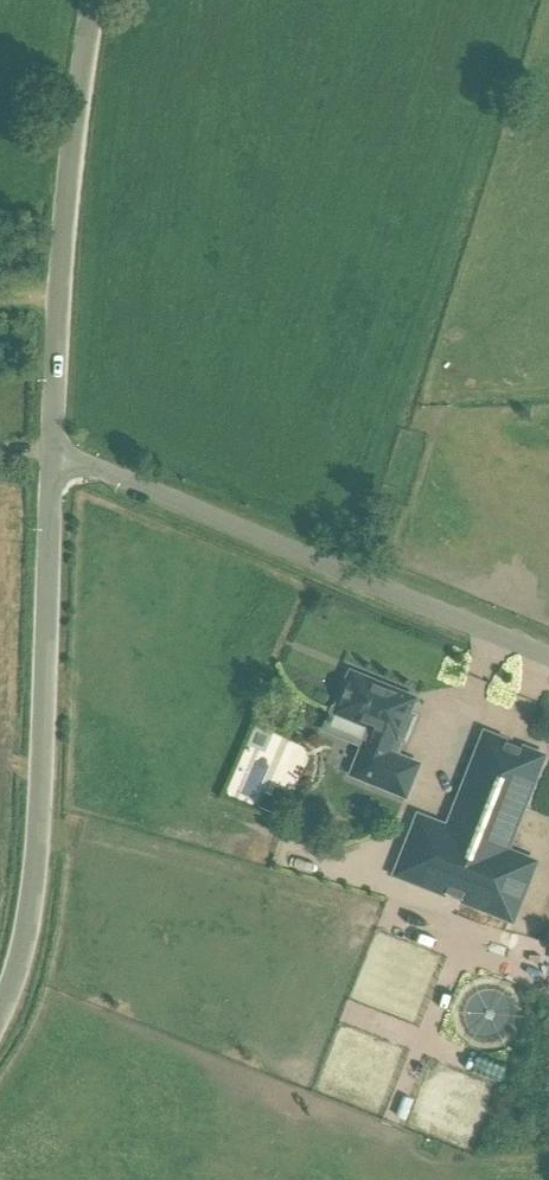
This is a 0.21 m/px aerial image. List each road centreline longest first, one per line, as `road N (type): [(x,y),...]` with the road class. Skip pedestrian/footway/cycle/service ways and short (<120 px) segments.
road 1 (unclassified): [(0,1014),(33,907),(52,455)]
road 2 (unclassified): [(548,657),(52,455)]
road 3 (unclassified): [(52,455),(61,238),(93,0)]

